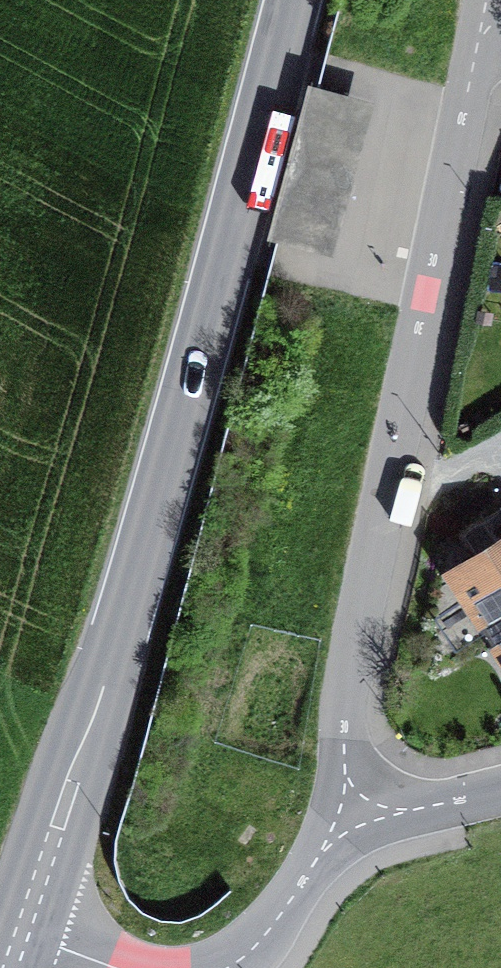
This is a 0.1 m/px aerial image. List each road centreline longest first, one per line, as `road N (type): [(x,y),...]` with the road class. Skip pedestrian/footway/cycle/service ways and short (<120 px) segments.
road 1 (tertiary): [(293,0),(115,655),(21,936)]
road 2 (residential): [(351,819),(342,708),(355,627),(492,12)]
road 3 (unclassified): [(228,967),(270,930),(351,819)]
road 4 (residential): [(351,819),(500,784)]

